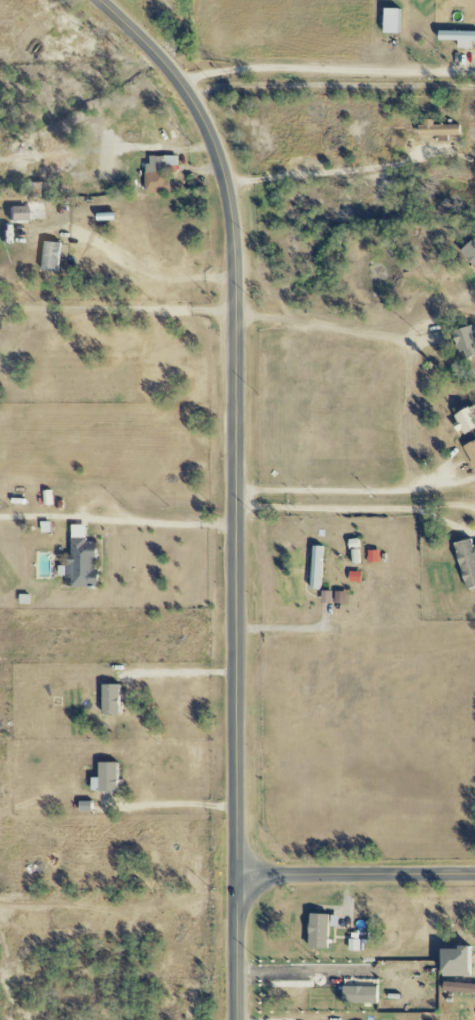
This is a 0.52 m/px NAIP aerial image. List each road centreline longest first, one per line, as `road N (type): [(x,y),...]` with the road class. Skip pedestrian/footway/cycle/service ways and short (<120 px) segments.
road 1 (tertiary): [(240,1019),(237,235),(223,163),(192,97),(100,0)]
road 2 (residential): [(240,880),(474,877)]

